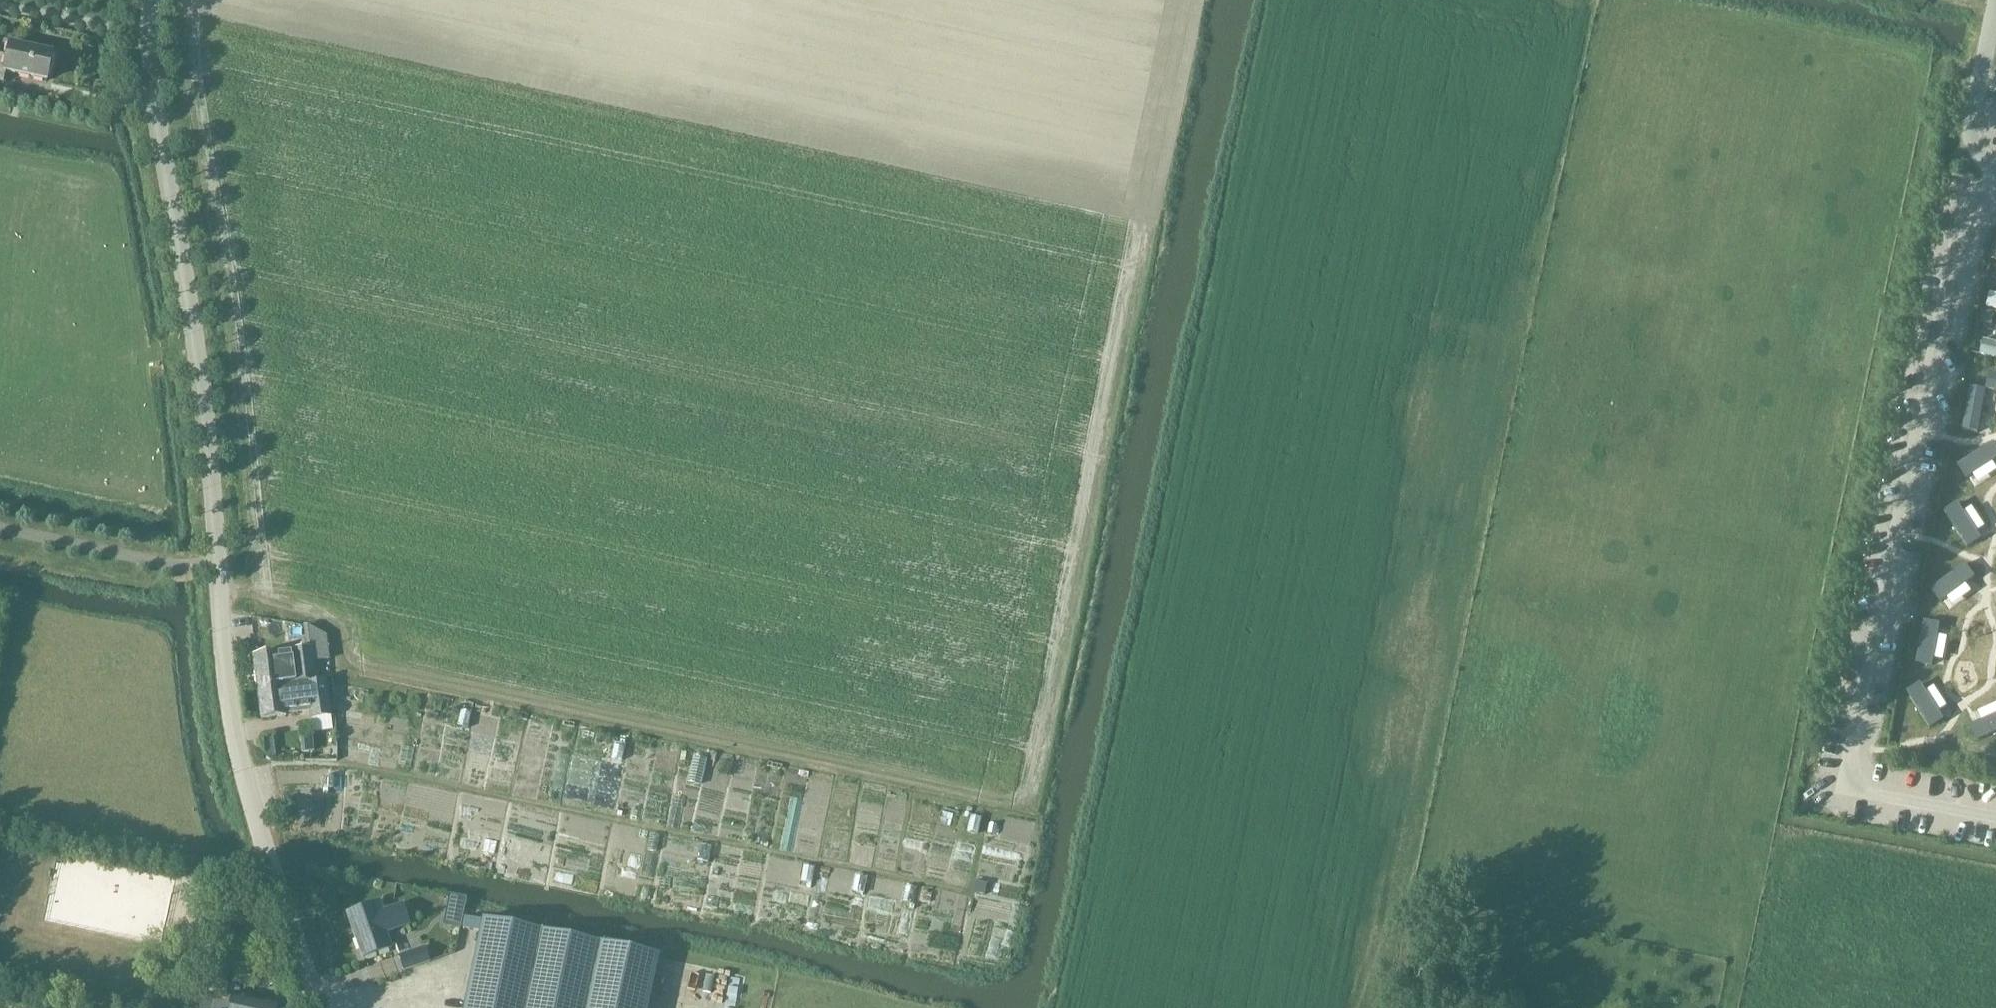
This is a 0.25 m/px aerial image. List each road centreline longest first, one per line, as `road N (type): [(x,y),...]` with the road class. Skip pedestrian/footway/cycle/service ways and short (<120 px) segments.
road 1 (unclassified): [(317,1007),(255,818),(228,700),(197,367),(147,38),(153,0)]

